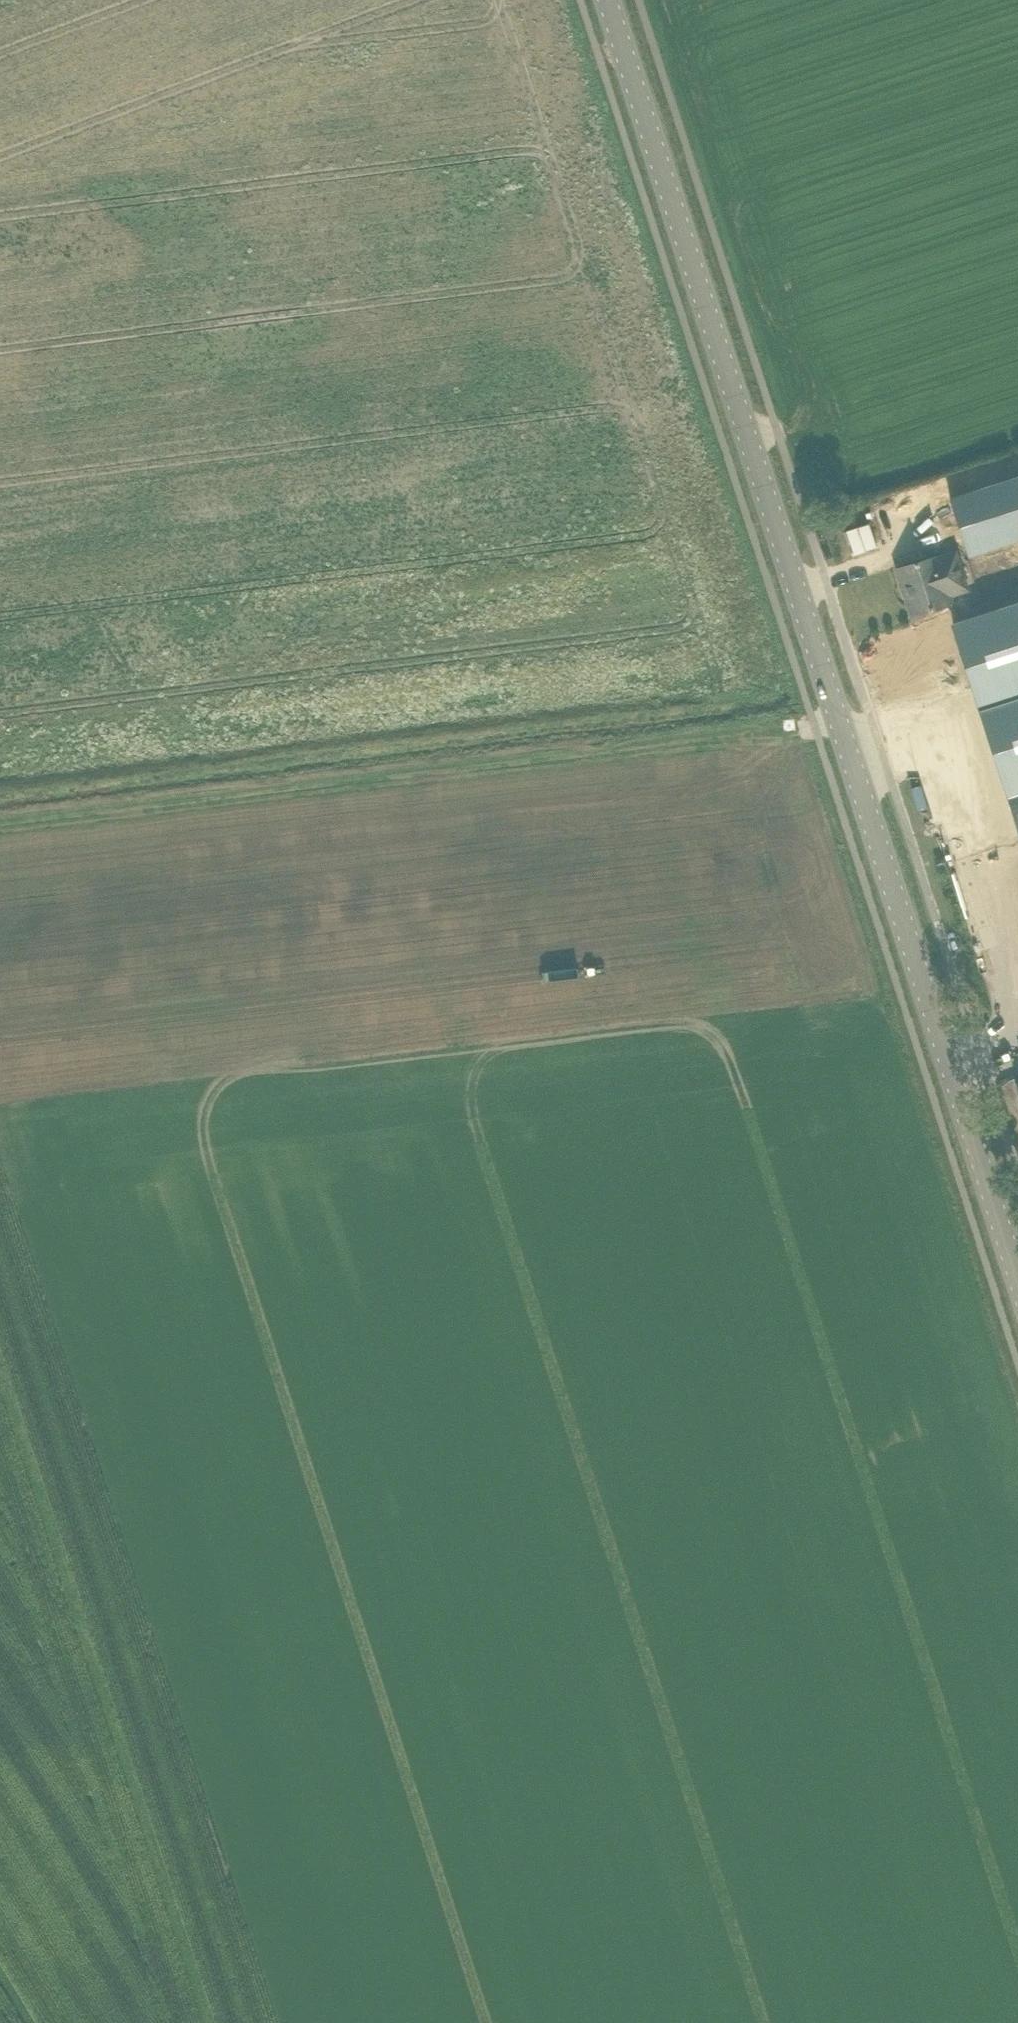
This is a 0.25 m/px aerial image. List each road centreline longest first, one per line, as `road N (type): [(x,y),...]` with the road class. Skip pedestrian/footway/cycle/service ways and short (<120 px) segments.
road 1 (tertiary): [(1017,1281),(607,0)]

